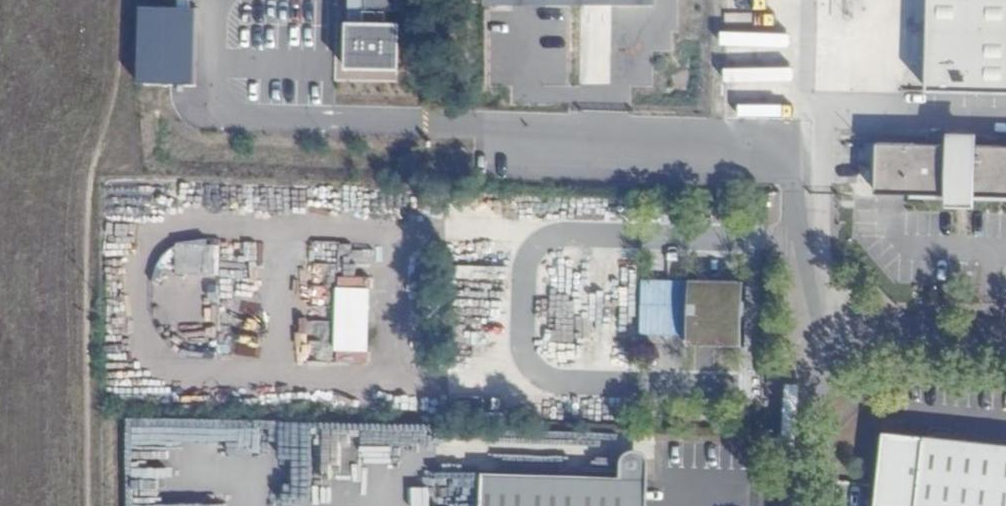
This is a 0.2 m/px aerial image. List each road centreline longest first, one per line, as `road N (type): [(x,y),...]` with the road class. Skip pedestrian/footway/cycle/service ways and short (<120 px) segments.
road 1 (unclassified): [(795,505),(798,416),(814,372),(850,346),(1005,342)]

